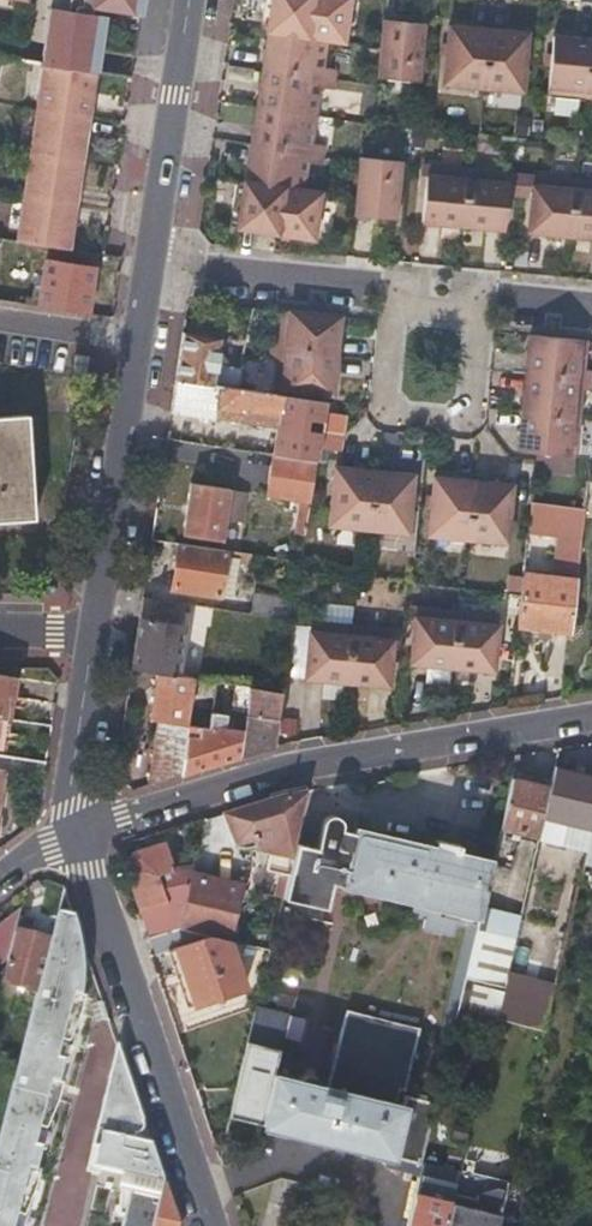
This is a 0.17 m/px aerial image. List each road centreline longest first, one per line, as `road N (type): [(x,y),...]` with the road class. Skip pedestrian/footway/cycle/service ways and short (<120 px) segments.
road 1 (residential): [(591,712),(241,775),(82,831)]
road 2 (residential): [(82,831),(208,1225)]
road 3 (residential): [(152,265),(95,635)]
road 4 (residential): [(398,285),(384,402),(394,412),(459,418),(470,409),(483,296)]
road 5 (residential): [(189,0),(152,265)]
road 6 (residential): [(152,265),(398,285)]
road 7 (residential): [(95,635),(76,768),(82,831)]

